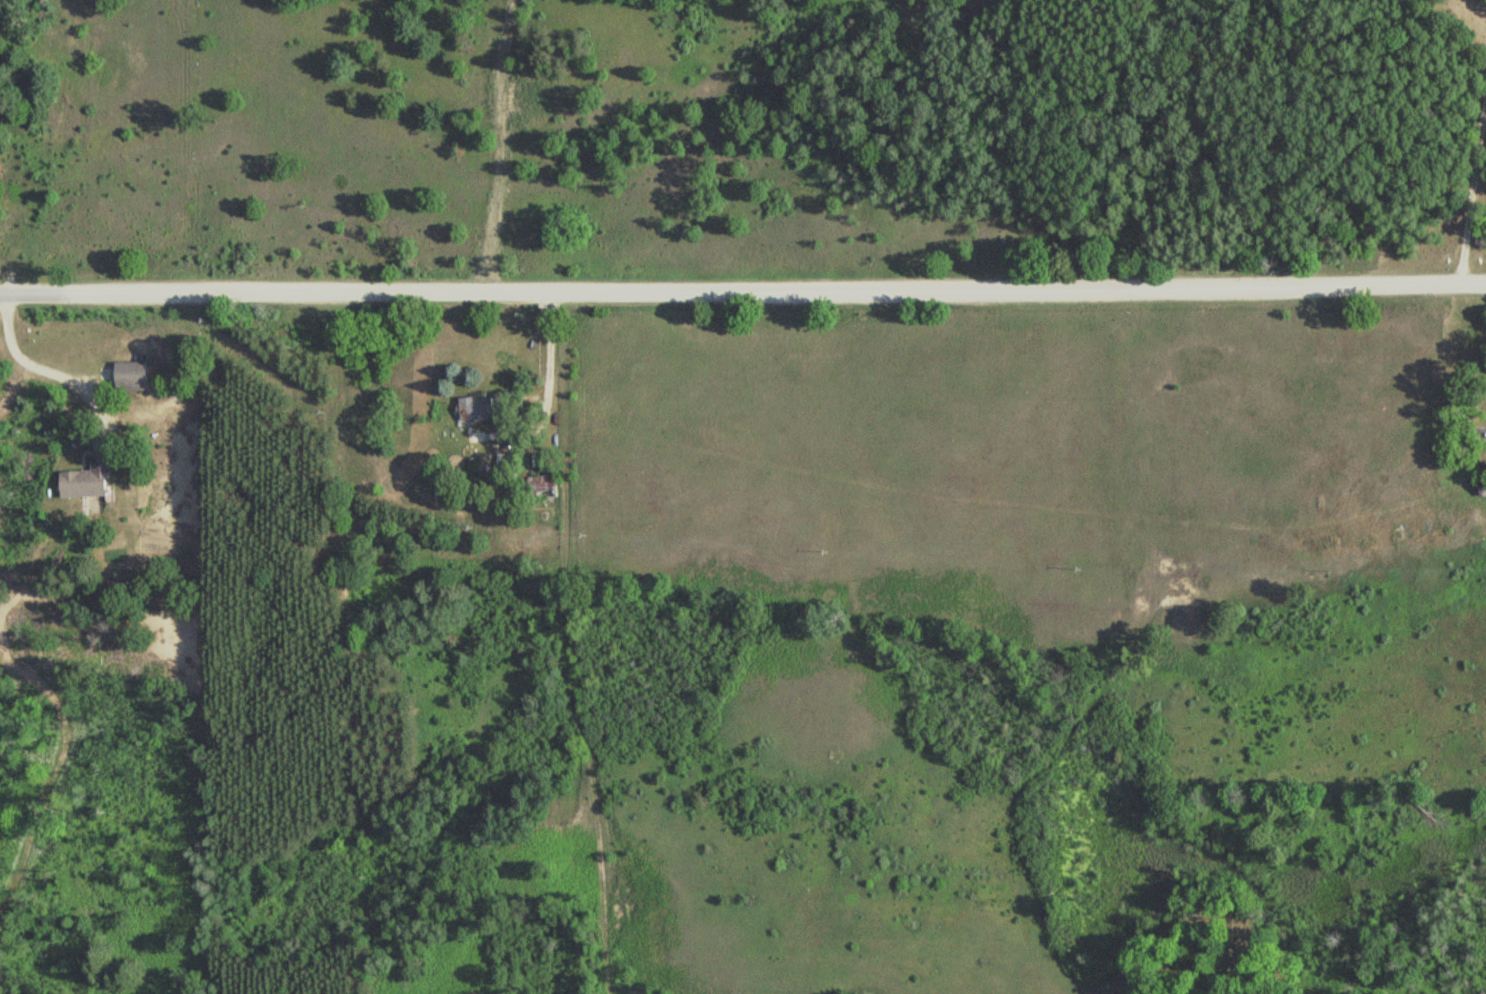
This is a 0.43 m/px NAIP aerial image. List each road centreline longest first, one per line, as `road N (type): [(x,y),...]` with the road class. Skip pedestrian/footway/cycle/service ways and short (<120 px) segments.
road 1 (residential): [(1485,303),(12,291)]

